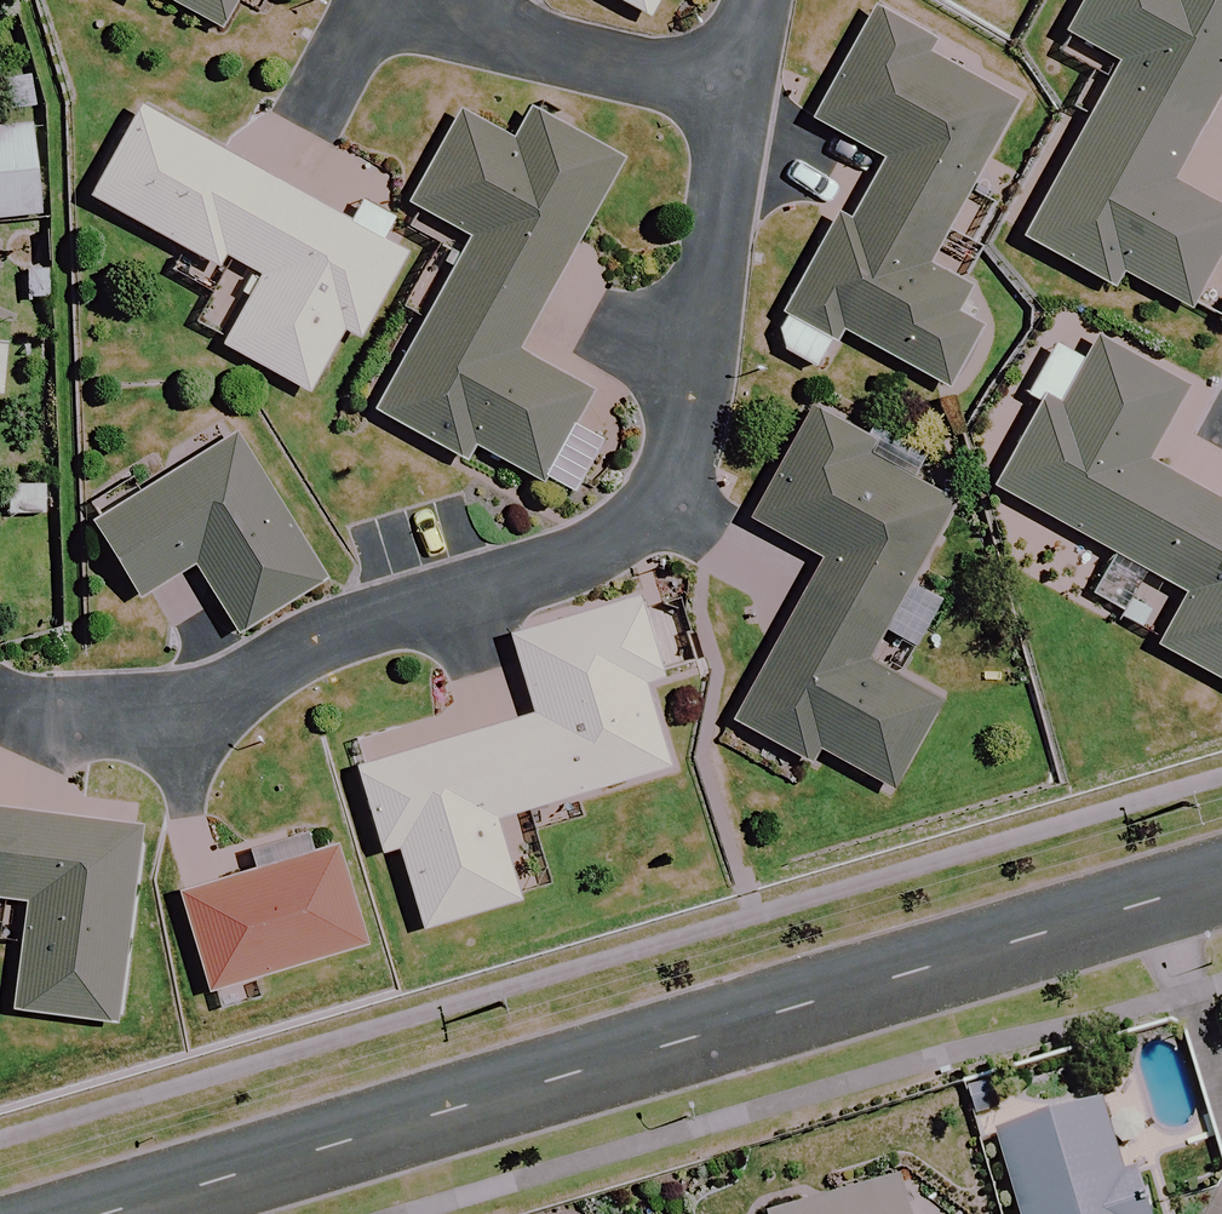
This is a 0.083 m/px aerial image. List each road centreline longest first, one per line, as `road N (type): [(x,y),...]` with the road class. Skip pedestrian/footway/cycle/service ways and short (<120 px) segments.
road 1 (residential): [(109,1213),(1221,882)]
road 2 (residential): [(748,90),(701,429),(679,497),(601,551),(331,632),(180,722),(7,709)]
road 3 (residential): [(428,0),(748,90)]

